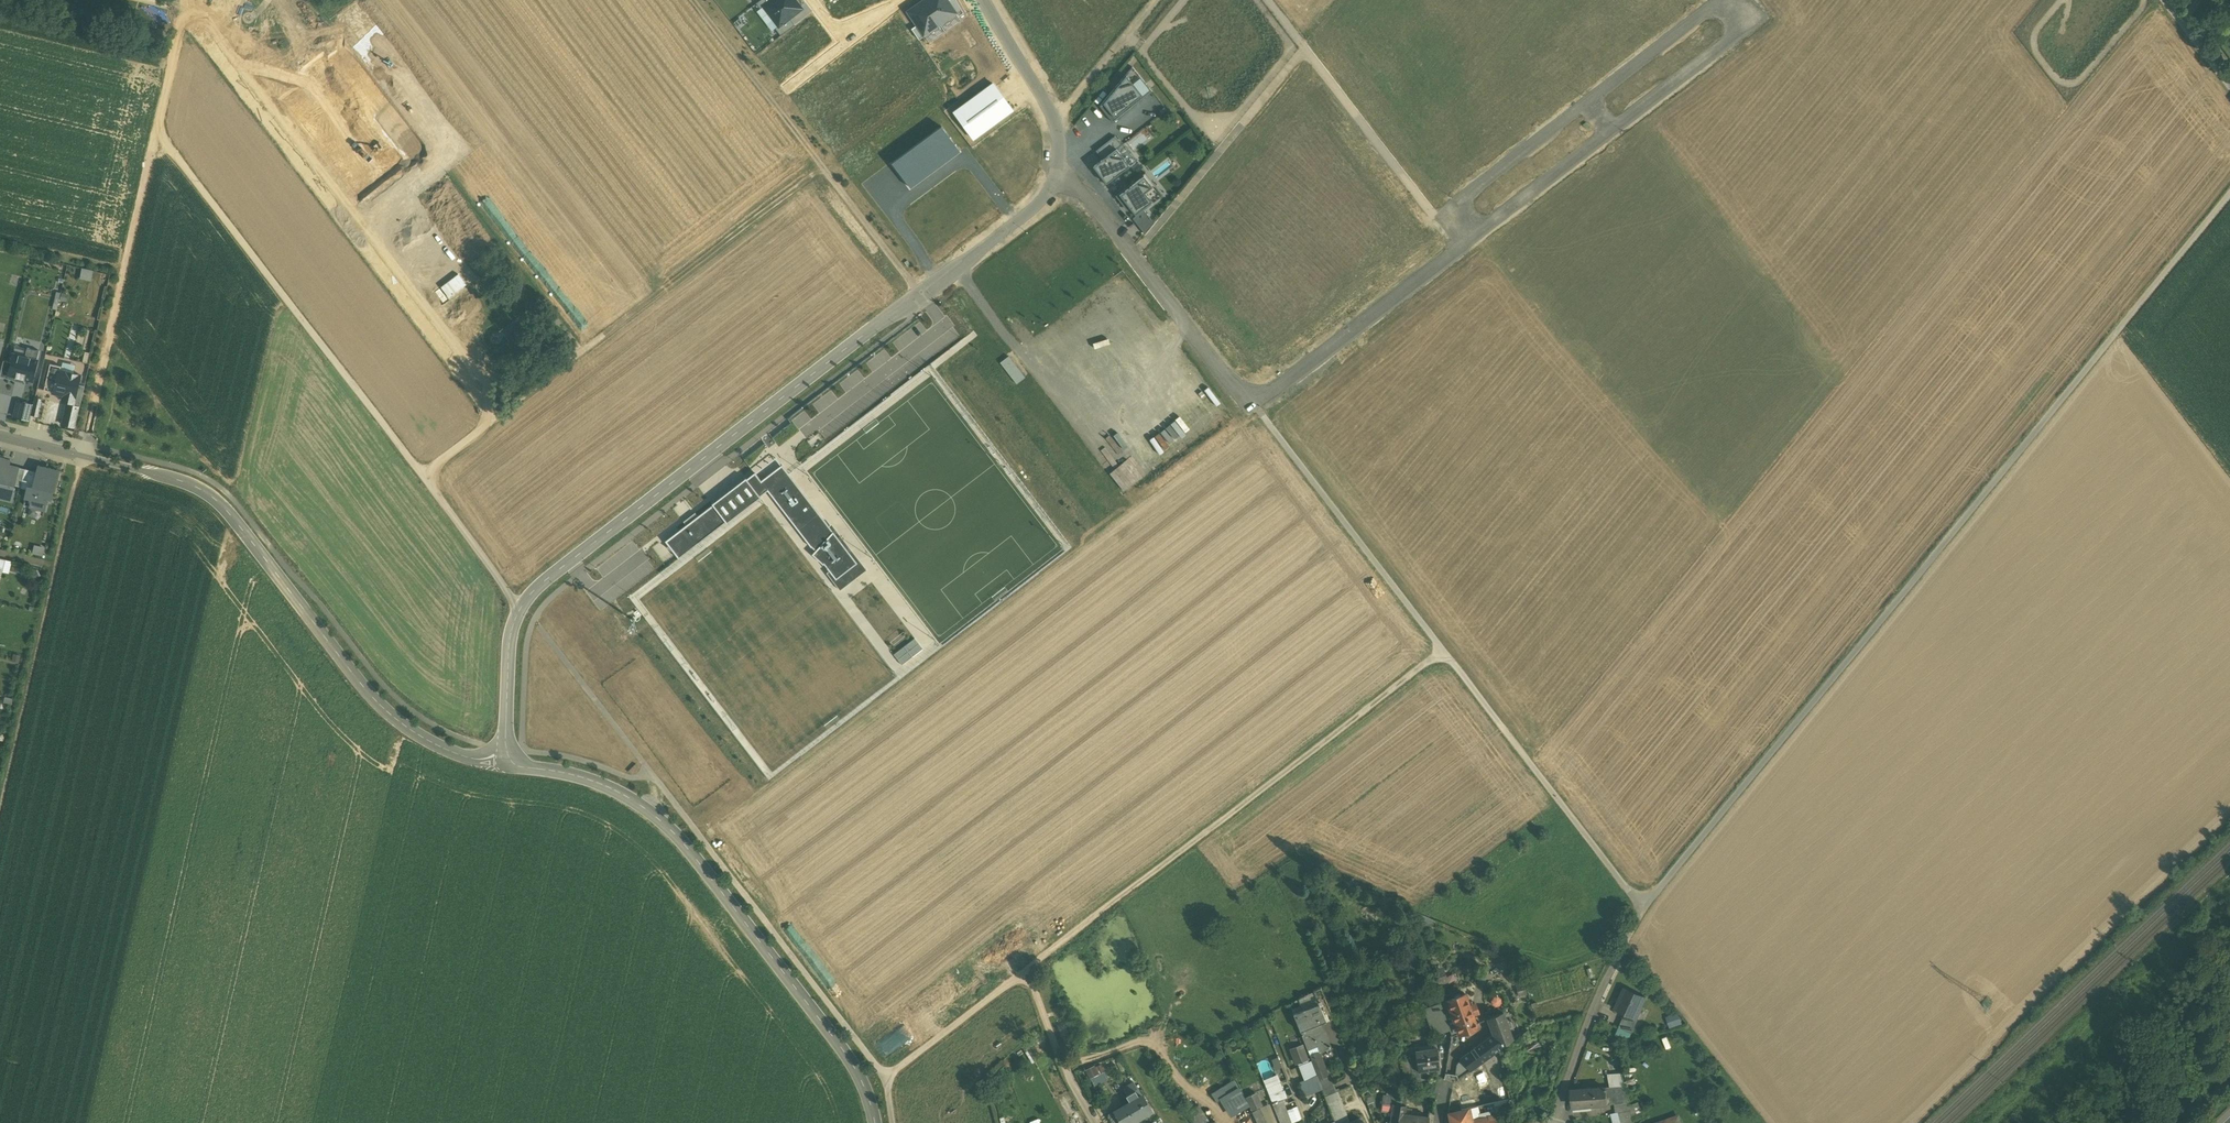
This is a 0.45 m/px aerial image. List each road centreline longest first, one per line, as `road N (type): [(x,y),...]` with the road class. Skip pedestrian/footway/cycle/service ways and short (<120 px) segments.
road 1 (unclassified): [(1643,906),(2229,194)]
road 2 (residential): [(522,607),(574,558),(984,249),(1036,206),(1053,182)]
road 3 (track): [(1251,405),(1643,906)]
road 4 (unclassified): [(83,456),(177,479),(214,499),(385,708),(447,750),(481,758),(507,752)]
road 5 (unclassified): [(873,1122),(848,1060),(656,816),(601,784),(516,764),(507,752)]
road 6 (track): [(1023,972),(1443,650)]
road 7 (track): [(885,1078),(1023,972),(1064,1068),(1145,1040),(1210,1115),(1231,1122)]
road 8 (track): [(889,1115),(885,1078),(621,735)]
road 9 (track): [(957,269),(1099,452),(1191,381),(1130,308)]
road 10 (track): [(157,133),(421,474)]
road 11 (residential): [(1466,242),(1744,29),(1745,0)]
road 12 (residential): [(1722,0),(1455,204),(1453,221),(1466,242)]
road 13 (track): [(0,803),(83,456)]
road 14 (track): [(83,456),(157,133)]
road 15 (residential): [(1053,182),(1083,191),(1251,405)]
road 16 (track): [(602,337),(823,168)]
road 17 (track): [(1134,257),(1306,47)]
road 18 (residential): [(1466,242),(1251,405)]
road 19 (residential): [(1557,1122),(1600,991),(1643,906)]
road 20 (residential): [(1053,182),(1054,120),(985,0)]
road 21 (track): [(421,474),(522,607)]
road 22 (unclassified): [(507,752),(509,647),(522,607)]
road 23 (track): [(533,621),(621,735)]

